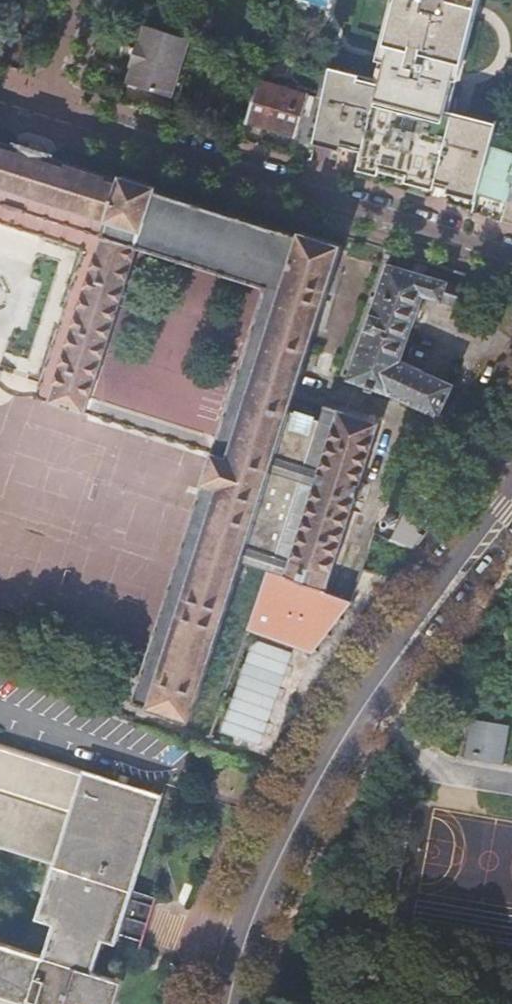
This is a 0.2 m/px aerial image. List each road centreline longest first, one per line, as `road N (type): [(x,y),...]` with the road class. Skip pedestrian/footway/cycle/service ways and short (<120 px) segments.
road 1 (secondary): [(228,1003),(255,915),(345,737),(511,514)]
road 2 (residential): [(49,122),(511,267)]
road 3 (residential): [(76,0),(49,122)]

